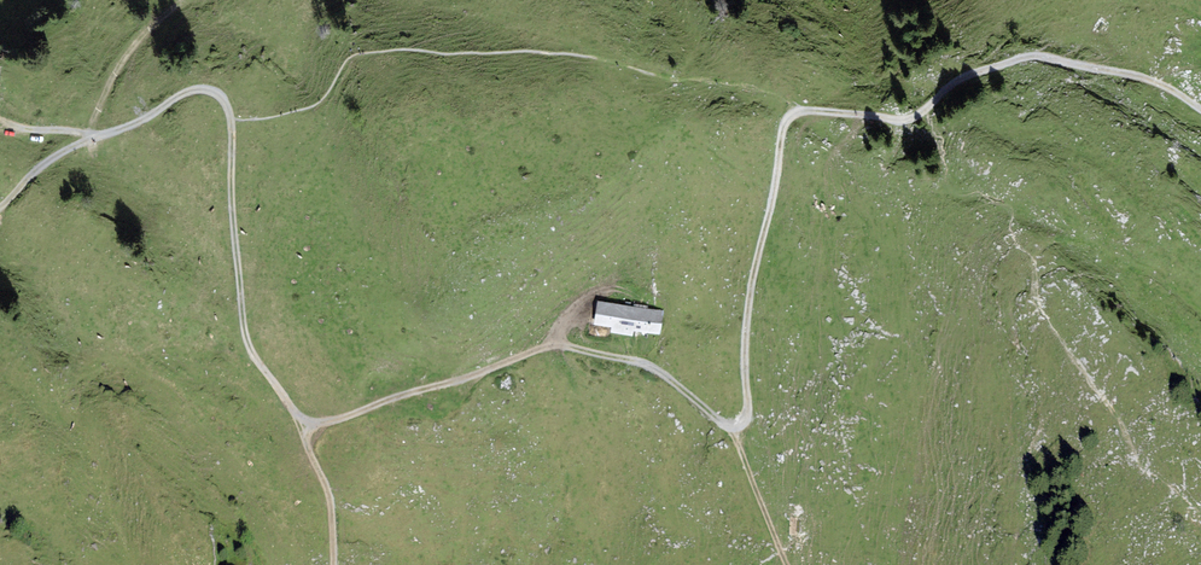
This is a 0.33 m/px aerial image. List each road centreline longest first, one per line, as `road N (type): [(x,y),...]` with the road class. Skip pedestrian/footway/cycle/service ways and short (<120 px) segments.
road 1 (track): [(232,118),(245,330),(295,416),(339,420),(556,347),(644,364),(731,428),(746,415),(750,291),(784,127),(799,113)]
road 2 (track): [(925,112),(982,72),(1044,58),(1134,75),(1200,106)]
road 3 (track): [(89,140),(131,51),(184,0)]
road 4 (track): [(89,140),(206,90),(223,98),(232,118)]
road 5 (track): [(295,416),(329,499),(332,564)]
road 6 (track): [(731,428),(786,564)]
road 7 (track): [(799,113),(908,121),(925,112)]

